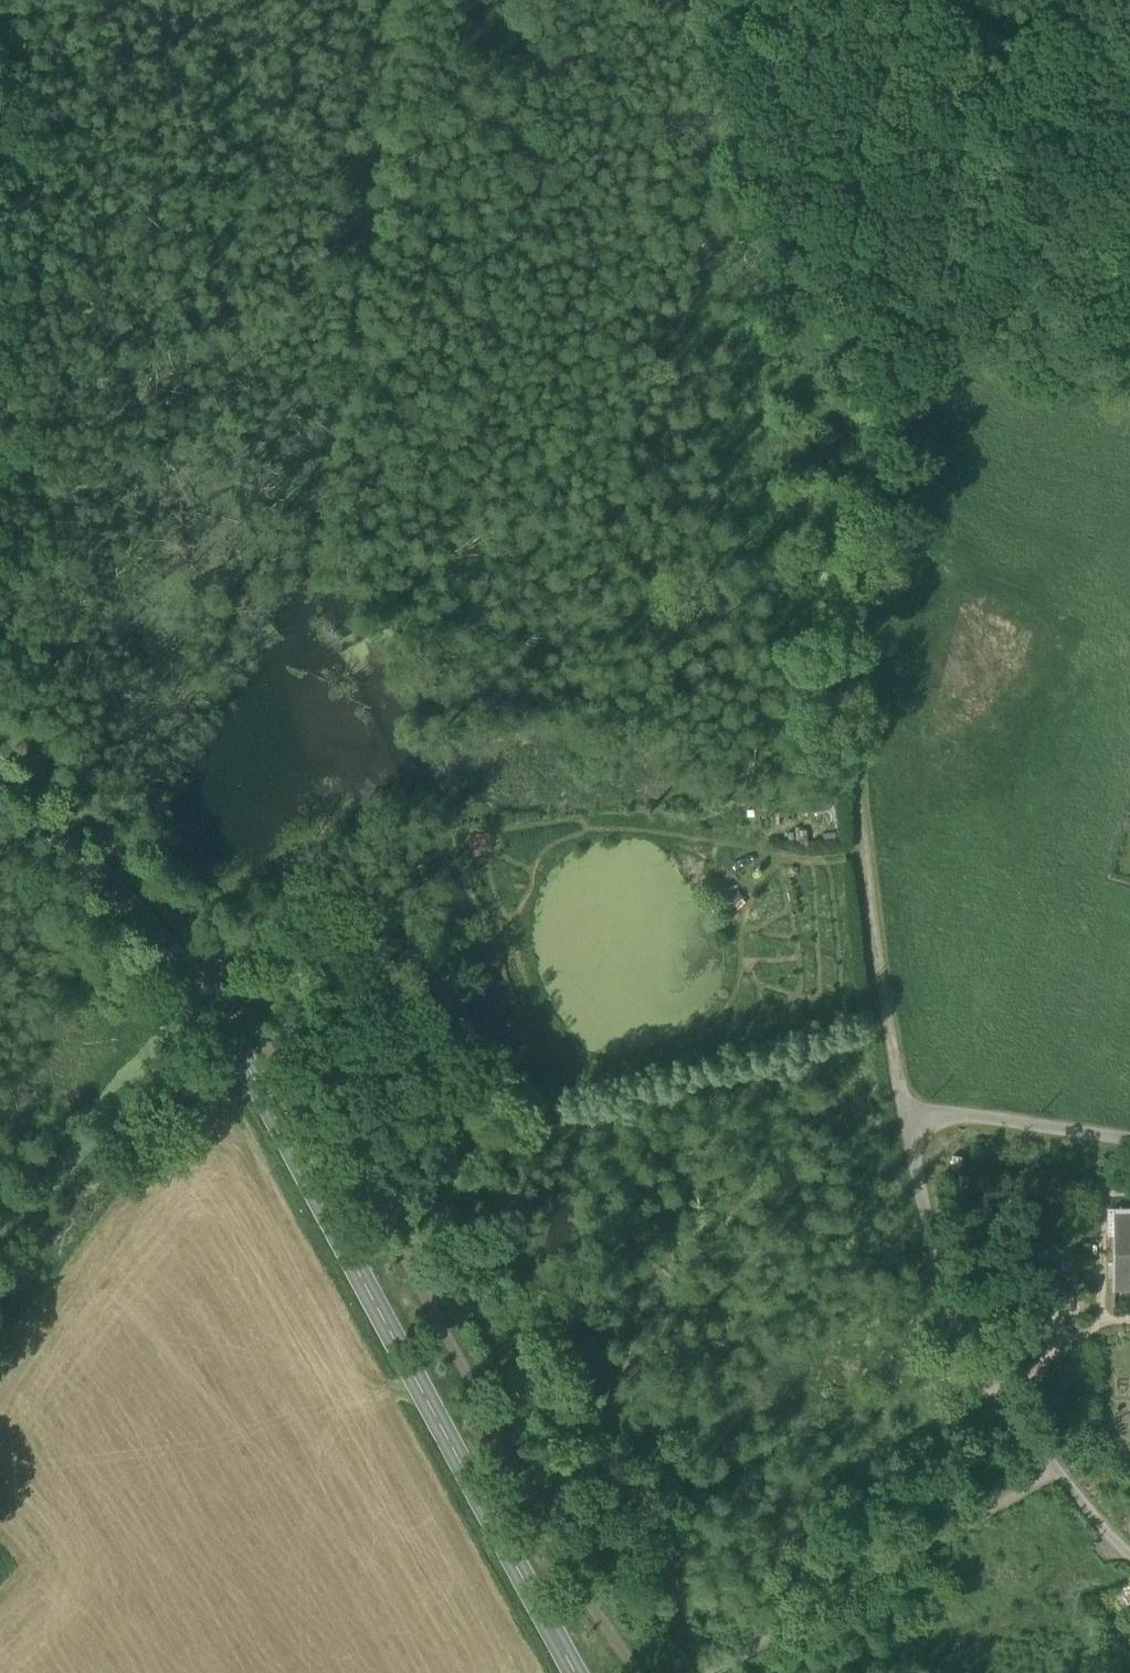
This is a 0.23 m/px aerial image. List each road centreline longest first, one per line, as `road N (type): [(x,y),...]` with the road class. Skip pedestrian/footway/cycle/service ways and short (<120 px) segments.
road 1 (track): [(899,1104),(852,667),(1048,0)]
road 2 (tertiary): [(0,780),(169,949),(240,1051),(579,1672)]
road 3 (track): [(1057,1470),(964,1347),(899,1104)]
road 4 (track): [(899,1104),(1129,1140)]

